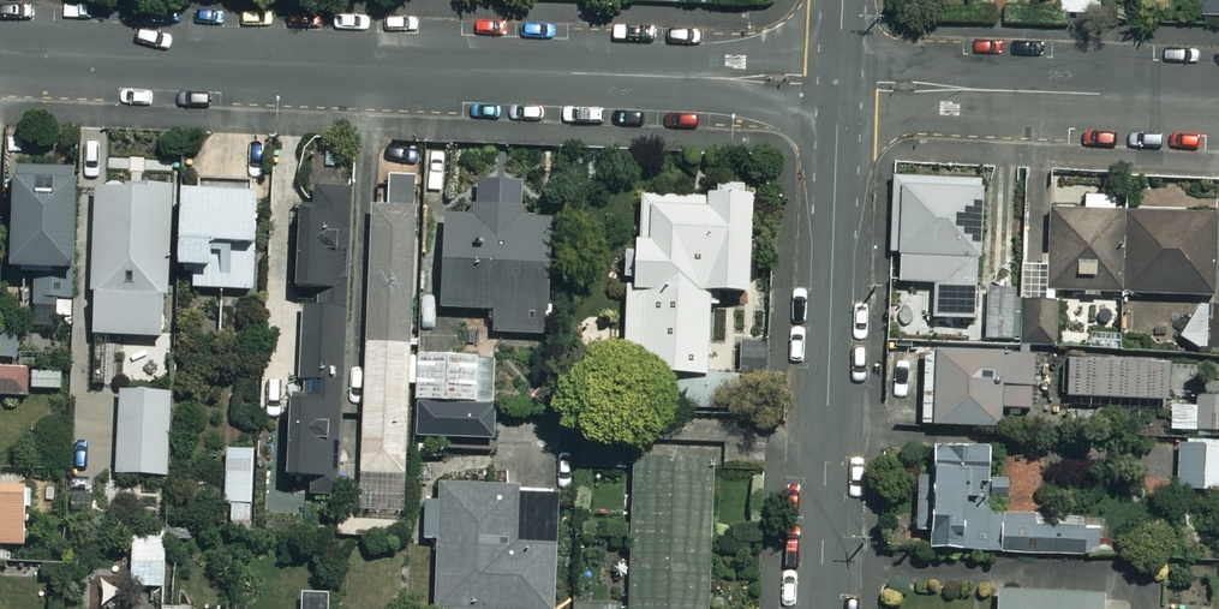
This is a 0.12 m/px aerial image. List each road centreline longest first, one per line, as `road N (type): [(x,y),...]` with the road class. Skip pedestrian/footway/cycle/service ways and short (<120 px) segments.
road 1 (residential): [(840,83),(0,52)]
road 2 (residential): [(820,608),(840,83)]
road 3 (residential): [(1218,98),(840,83)]

